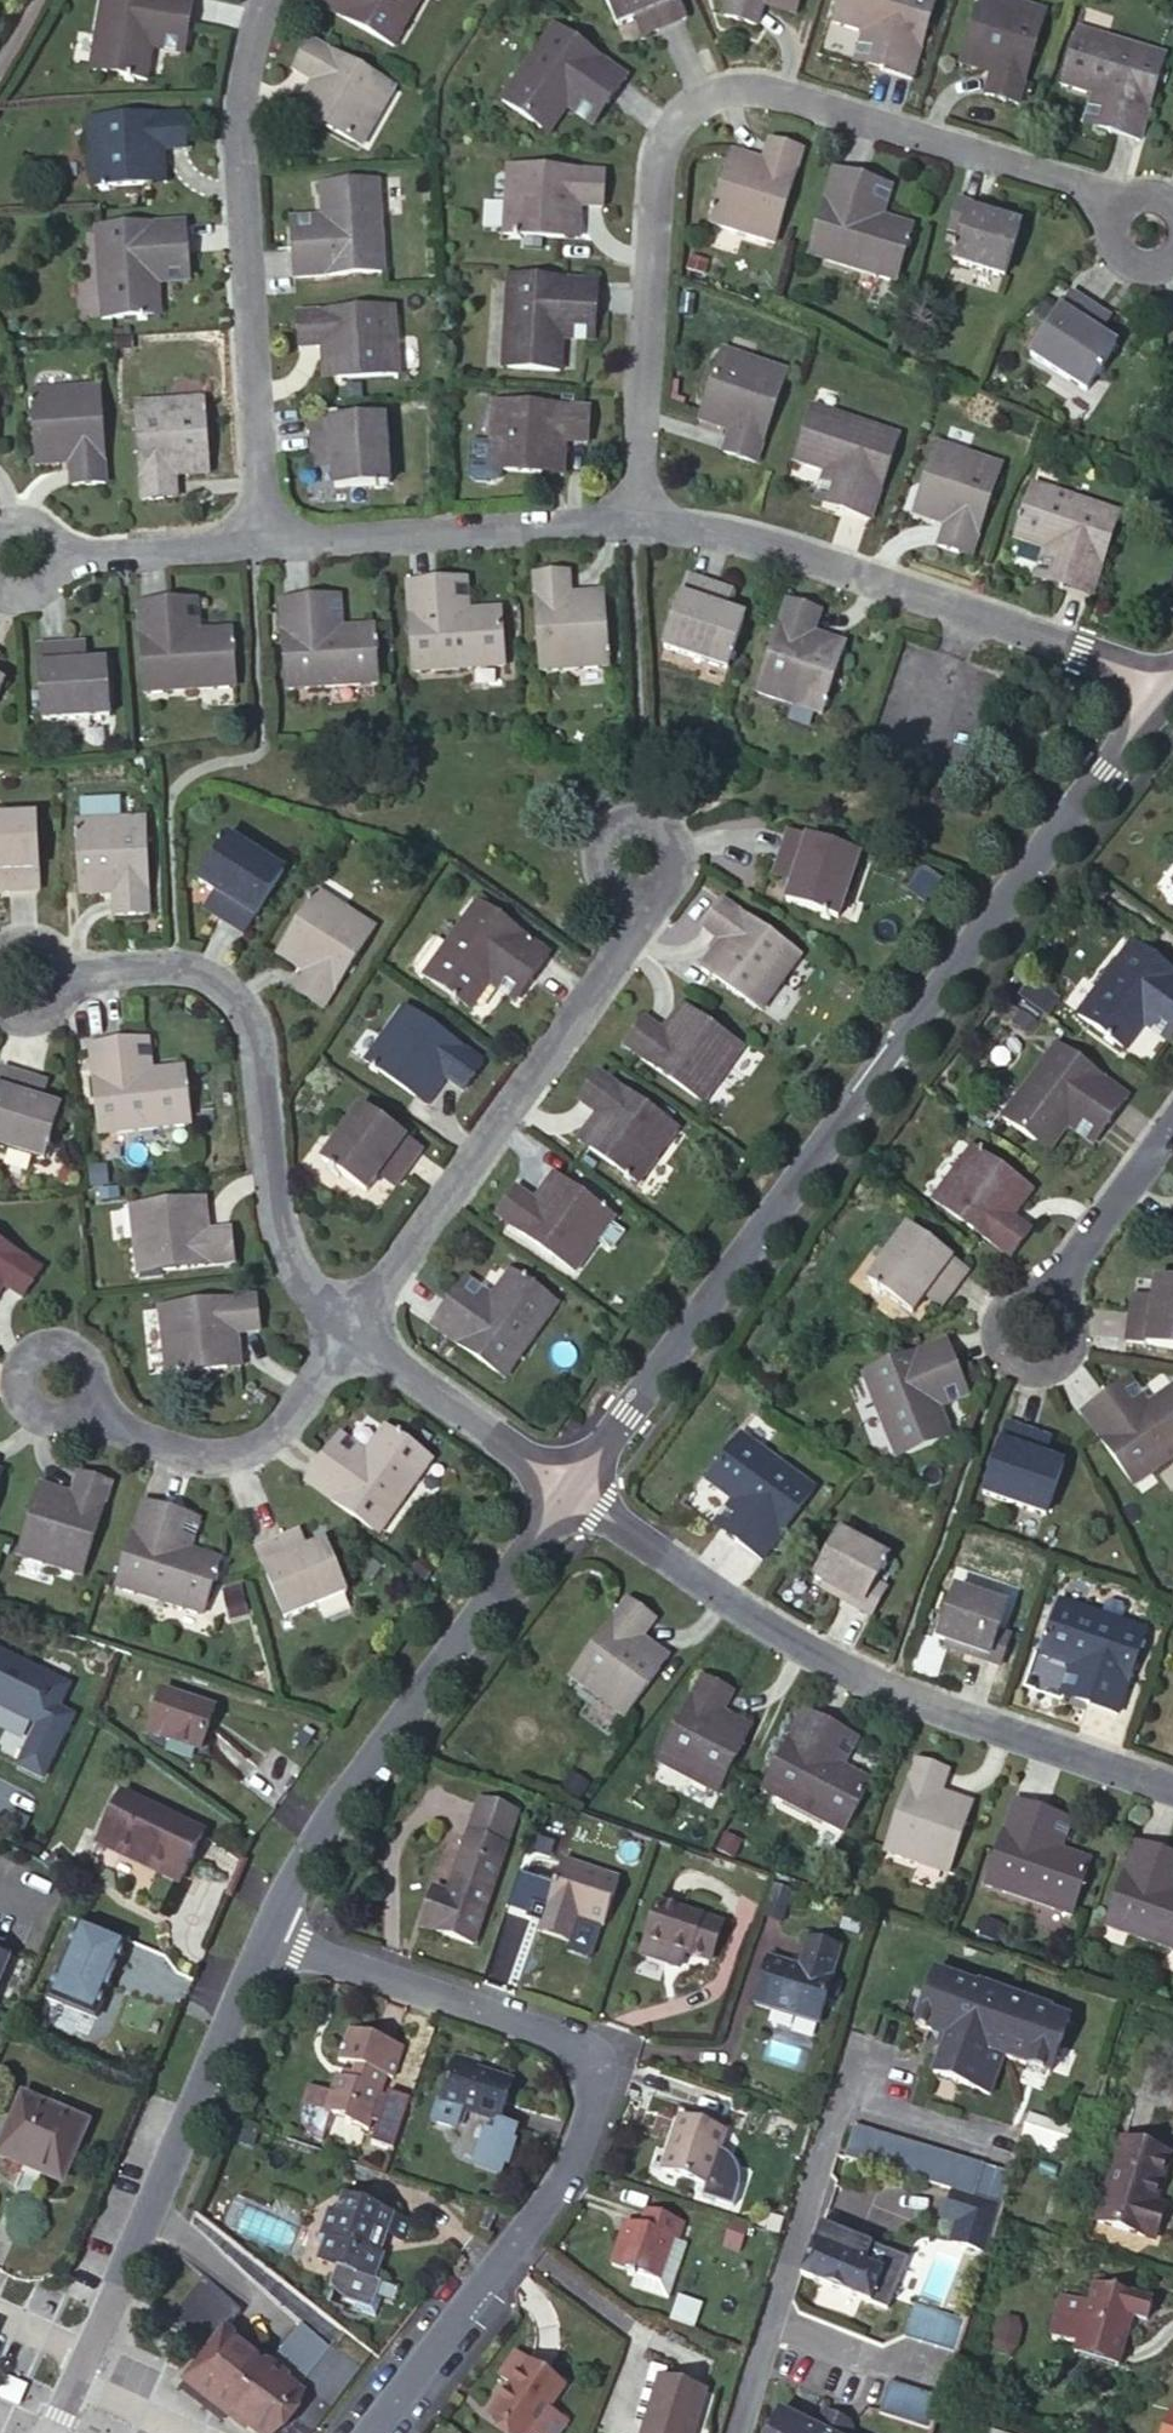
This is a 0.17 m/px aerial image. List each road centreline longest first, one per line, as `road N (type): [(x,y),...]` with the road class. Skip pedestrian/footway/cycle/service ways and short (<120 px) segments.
road 1 (residential): [(570,1495),(1163,705)]
road 2 (residential): [(630,521),(658,149),(693,97),(739,83),(1111,200)]
road 3 (residential): [(263,1935),(572,2042),(591,2067),(574,2151),(359,2432)]
road 4 (residential): [(1172,1789),(879,1690),(817,1659),(570,1495)]
road 5 (residential): [(1163,705),(1077,648),(772,542),(630,521)]
road 6 (residential): [(349,1340),(292,1277),(276,1239),(238,1008),(207,974),(170,965),(60,975)]
road 7 (residential): [(258,540),(231,94),(259,0)]
road 8 (residential): [(54,2432),(263,1935)]
road 9 (residential): [(263,1935),(286,1883),(353,1780),(570,1495)]
road 10 (residential): [(349,1340),(377,1283),(621,944),(636,902)]
road 11 (residential): [(630,521),(258,540)]
road 12 (residential): [(86,1408),(198,1456),(235,1455),(273,1436),(349,1340)]
road 13 (residential): [(570,1495),(349,1340)]
road 14 (residential): [(1046,1291),(1172,1120)]
road 15 (residential): [(258,540),(55,552)]
road 16 (residential): [(636,902),(662,890),(674,864),(659,825),(618,815),(594,832),(586,860)]
road 17 (residential): [(1046,1291),(1065,1307),(1070,1332),(1060,1355),(1038,1367),(1013,1364),(994,1345),(997,1306)]
road 18 (residential): [(86,1408),(52,1424),(28,1415),(13,1394),(14,1369),(31,1347),(73,1346)]
road 19 (residential): [(1111,200),(1102,238),(1117,261),(1142,271),(1172,258)]

